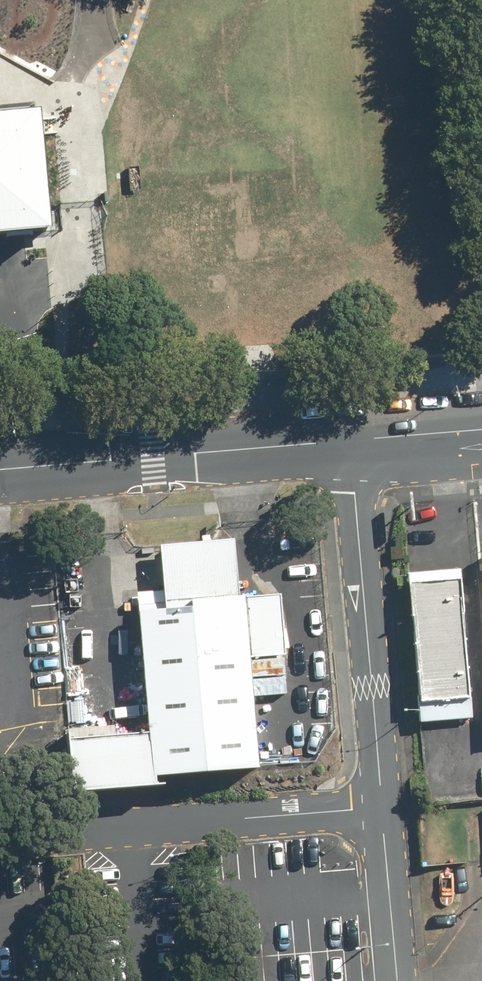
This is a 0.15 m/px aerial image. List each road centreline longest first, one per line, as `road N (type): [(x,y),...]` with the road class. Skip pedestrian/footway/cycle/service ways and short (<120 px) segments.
road 1 (unclassified): [(0,840),(382,807)]
road 2 (unclassified): [(382,807),(350,438)]
road 3 (secondary): [(350,438),(0,466)]
road 4 (unclassified): [(398,980),(382,807)]
road 5 (secondary): [(481,428),(350,438)]

